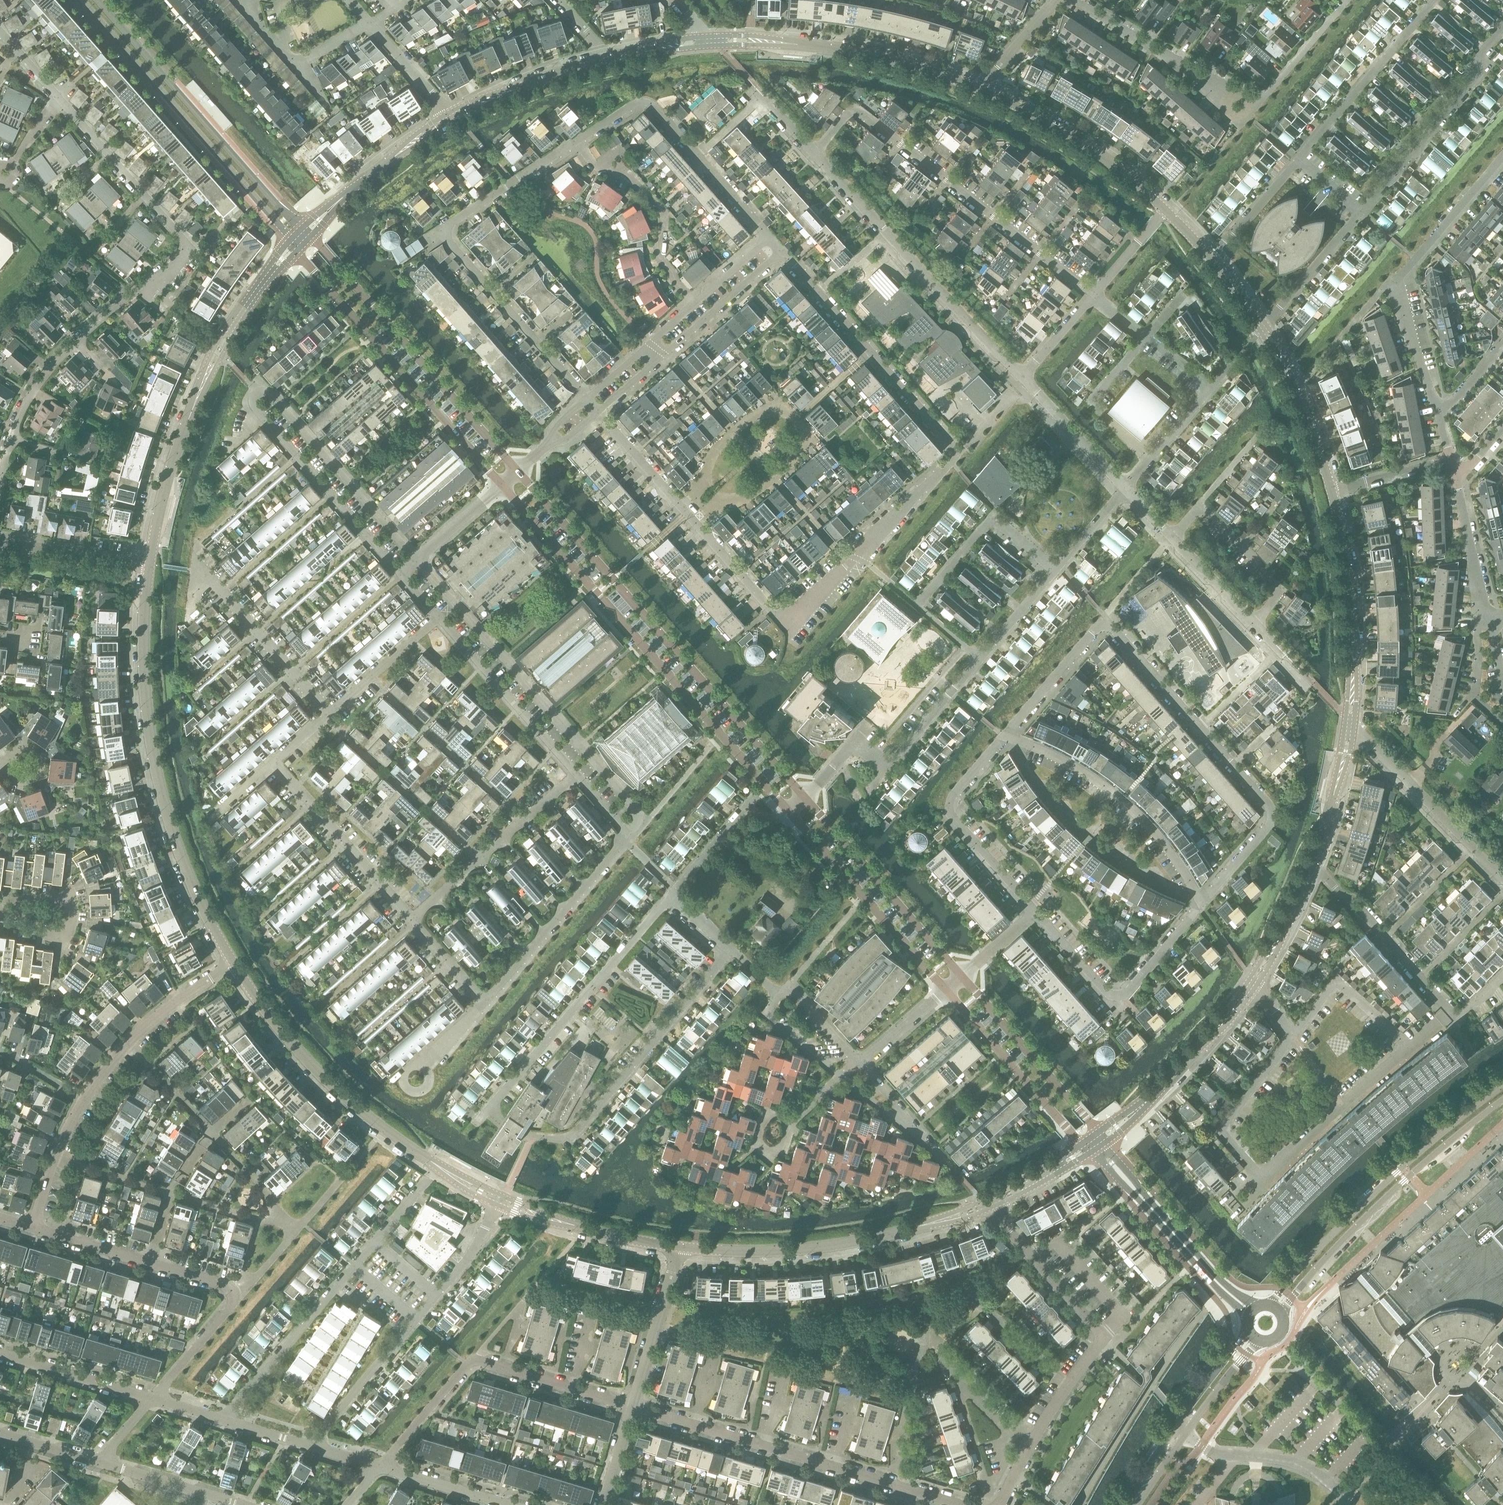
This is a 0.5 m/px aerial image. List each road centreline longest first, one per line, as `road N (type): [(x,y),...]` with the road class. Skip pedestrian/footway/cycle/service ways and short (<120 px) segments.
road 1 (residential): [(597,412),(780,619),(789,618),(960,454),(782,251)]
road 2 (residential): [(1201,904),(1267,829),(1272,812),(1108,623),(1004,735)]
road 3 (residential): [(416,560),(270,395),(256,393),(254,408),(400,573)]
road 4 (tertiary): [(805,797),(518,469)]
road 5 (tertiary): [(500,485),(787,811)]
road 6 (tertiary): [(234,965),(192,881),(161,789),(144,671),(150,563)]
road 7 (residential): [(1093,294),(853,105),(815,154)]
road 8 (residential): [(966,1504),(632,1406)]
road 9 (residential): [(491,1106),(523,1134),(573,1135),(731,950)]
road 10 (tertiary): [(1502,1085),(1373,1194),(1268,1304)]
road 11 (tertiary): [(82,0),(291,239)]
road 12 (residential): [(225,1420),(429,1178)]
road 13 (tertiary): [(458,1179),(327,1080),(234,965)]
road 14 (tertiary): [(518,469),(310,237)]
road 15 (tertiary): [(298,250),(500,485)]
road 16 (residential): [(1439,418),(1395,281),(1502,156)]
road 17 (tertiary): [(1281,1313),(1371,1211),(1502,1100)]
road 18 (residential): [(309,1445),(465,1261),(496,1204)]
road 19 (residential): [(1023,378),(815,154)]
road 20 (residential): [(382,1465),(473,1359),(632,1406)]
road 21 (tertiary): [(301,228),(98,0)]
road 22 (residential): [(639,830),(636,811),(455,603)]
road 23 (residential): [(491,1106),(674,889)]
road 24 (residential): [(980,657),(918,606),(990,521),(1054,571)]
road 25 (tertiary): [(680,1247),(806,1248),(948,1218)]
road 26 (residential): [(574,143),(647,100),(770,238)]
road 27 (residential): [(1201,904),(1180,865),(1121,799),(1083,771),(1004,735)]
road 28 (residential): [(0,503),(11,439),(33,392),(135,292)]
road 29 (residential): [(597,412),(782,251)]
road 30 (residential): [(1036,912),(1118,995),(1201,904)]
road 31 (tertiary): [(787,811),(946,990)]
road 32 (tertiary): [(963,976),(805,797)]
road 33 (residential): [(1066,1389),(1104,1337),(988,1208)]
road 34 (residential): [(491,291),(447,239),(445,225),(574,143)]
road 35 (residential): [(486,1003),(639,830)]
road 36 (residential): [(1502,28),(1470,83),(1362,210)]
road 37 (tertiary): [(1091,1152),(1247,1318)]
road 38 (residential): [(1004,735),(950,805),(1036,912)]
road 39 (tertiary): [(1258,1305),(1211,1269),(1106,1142)]
road 40 (tertiary): [(980,89),(880,57),(763,42)]
road 41 (tertiary): [(1165,210),(1077,140),(980,89)]
road 42 (residential): [(245,1291),(34,1228)]
road 43 (residential): [(412,918),(576,773)]
road 44 (residential): [(695,304),(658,256),(662,216),(652,202),(607,168),(590,165),(574,143)]
road 45 (residential): [(1125,487),(1212,386),(1146,338)]
road 46 (residential): [(412,918),(273,760)]
road 47 (residential): [(1457,1018),(1351,899),(1309,871)]
road 48 (residential): [(1502,877),(1354,729)]
road 49 (residential): [(1300,159),(1435,0)]
road 50 (residential): [(439,617),(576,773)]
road 51 (tertiary): [(1098,1131),(963,976)]
road 52 (tertiary): [(946,990),(1081,1142)]
road 53 (residential): [(1411,1047),(1262,1180)]
road 54 (tertiary): [(1353,686),(1348,581),(1332,492)]
road 55 (residential): [(327,712),(199,565)]
road 56 (residential): [(1171,536),(1195,512),(1207,511),(1243,547),(1278,584),(1254,622)]
road 57 (tertiary): [(150,563),(170,471),(205,379)]
road 58 (residential): [(1262,1180),(1221,1129),(1293,1036)]
road 59 (residential): [(177,232),(56,97)]
road 60 (residential): [(857,1062),(910,1131),(840,1077)]
road 61 (residential): [(0,903),(62,897),(74,920),(58,938),(0,918)]
road 62 (residential): [(1293,1036),(1337,983),(1411,1047)]
road 63 (residential): [(632,1406),(680,1247)]
road 64 (residential): [(152,1398),(0,1353)]
road 65 (residential): [(1259,104),(1239,125),(1145,42)]
road 66 (residential): [(150,563),(0,542)]
road 67 (residential): [(245,1504),(100,1462)]
road 68 (residential): [(1125,487),(1023,378)]
road 69 (residential): [(1266,323),(1362,210)]
road 70 (residential): [(327,712),(439,617)]
road 71 (residential): [(695,304),(586,398)]
road 72 (residential): [(888,766),(980,657)]
road 73 (tertiary): [(680,1247),(541,1216)]
road 74 (residential): [(152,1398),(245,1291)]
road 75 (residential): [(1066,1389),(967,1291)]
road 76 (tertiary): [(1332,492),(1283,362)]
road 77 (residential): [(925,1182),(818,1095)]
road 78 (residential): [(1348,0),(1259,104)]
road 79 (residential): [(513,1504),(382,1465)]
road 80 (residential): [(1232,1455),(1308,1468),(1344,1495),(1354,1485)]
road 81 (residential): [(1212,260),(1300,159)]
road 82 (residential): [(998,1504),(1066,1389)]
road 83 (residential): [(129,1042),(234,965)]
road 84 (residential): [(1259,104),(1145,42)]
road 85 (residential): [(1332,492),(1451,460)]
road 86 (residential): [(171,1195),(55,1158)]
road 87 (residential): [(211,1132),(129,1042)]
road 88 (residential): [(449,113),(369,22)]
road 89 (tertiary): [(1138,1108),(1223,1022)]
road 90 (unclassified): [(1185,1433),(1262,1340)]
road 91 (unclassified): [(1248,1330),(1176,1426)]

